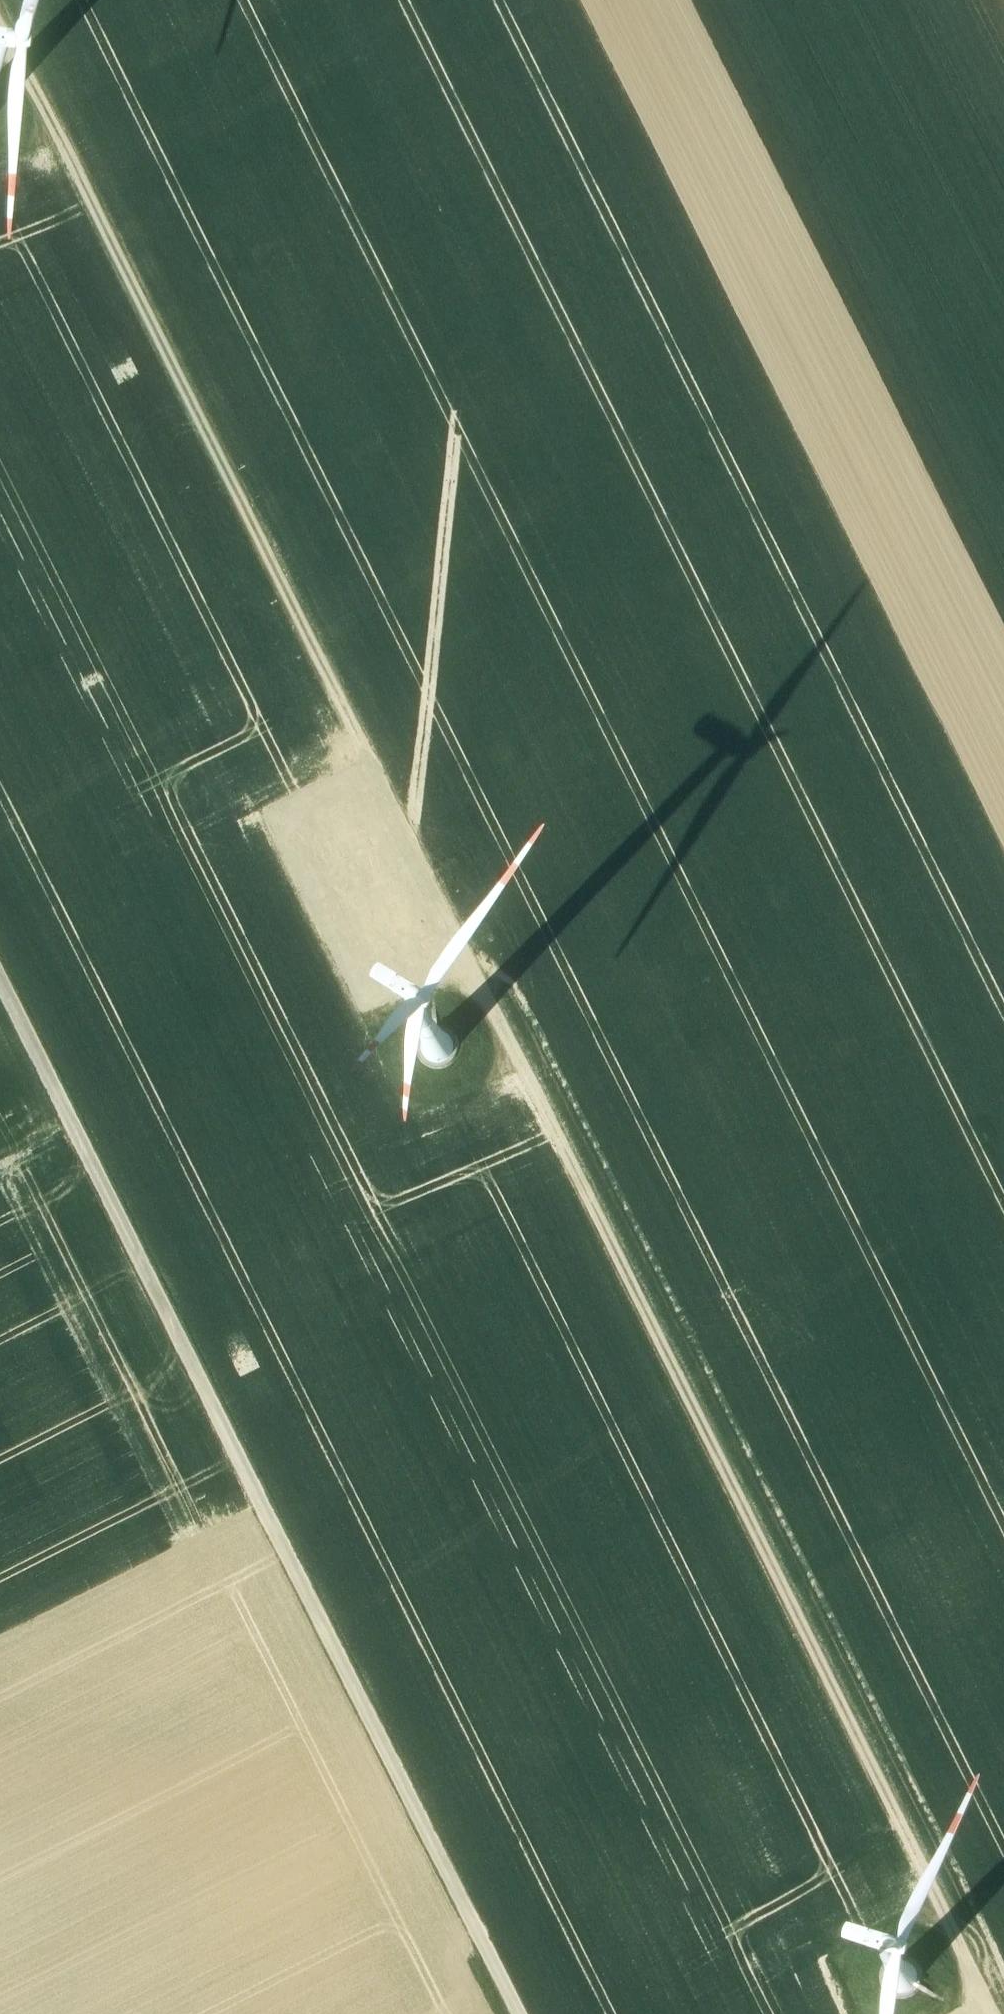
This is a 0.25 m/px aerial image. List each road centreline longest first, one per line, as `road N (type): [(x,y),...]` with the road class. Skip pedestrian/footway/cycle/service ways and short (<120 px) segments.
road 1 (track): [(0,957),(263,1468),(527,2013)]

